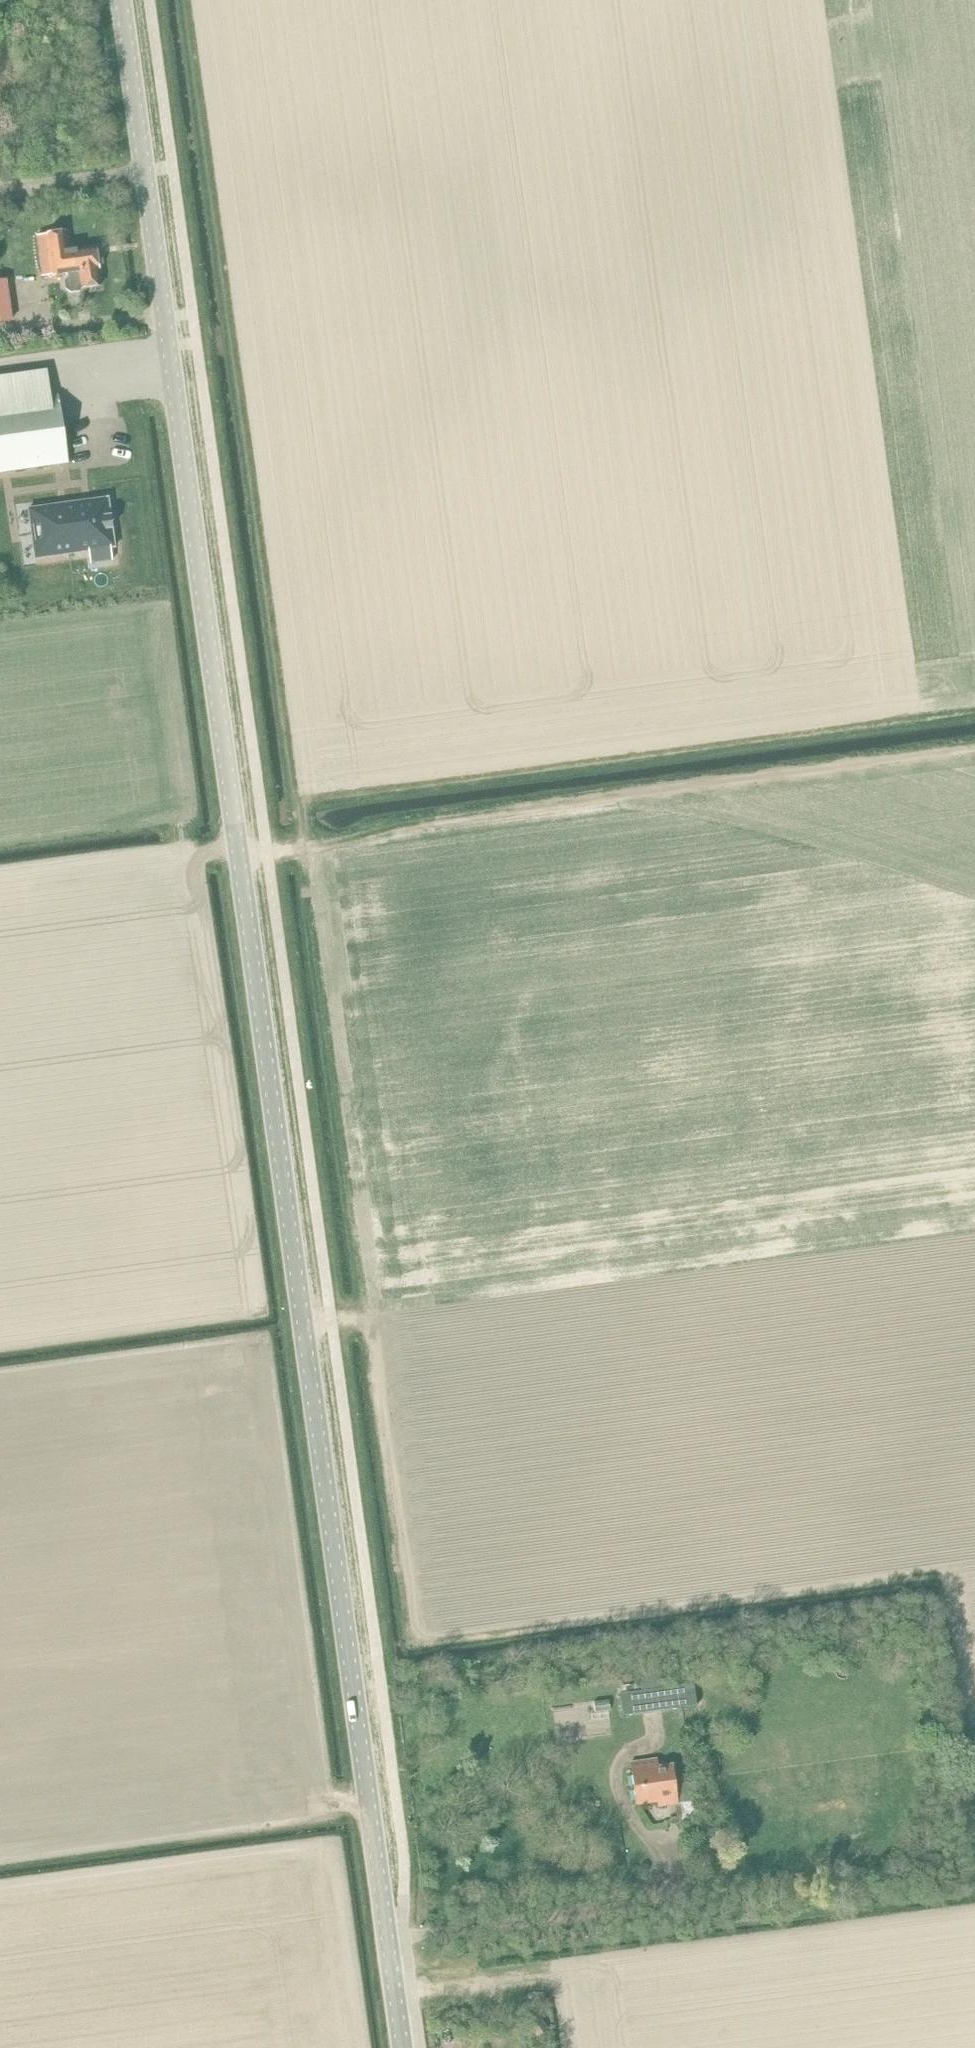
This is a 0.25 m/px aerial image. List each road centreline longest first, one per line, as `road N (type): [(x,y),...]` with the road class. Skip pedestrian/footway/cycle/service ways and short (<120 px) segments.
road 1 (unclassified): [(404,2047),(122,0)]

